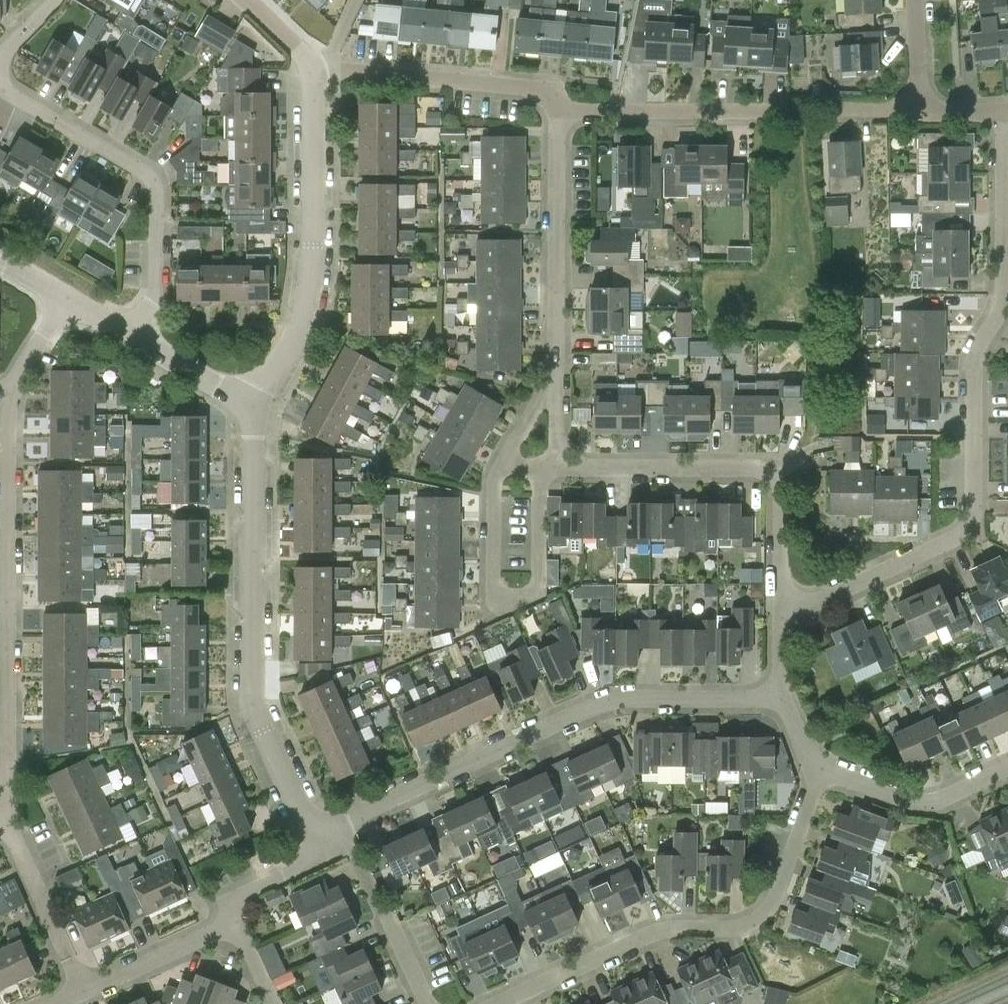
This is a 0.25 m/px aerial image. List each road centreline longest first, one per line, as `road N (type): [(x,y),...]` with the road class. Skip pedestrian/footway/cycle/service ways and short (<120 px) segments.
road 1 (residential): [(335,832),(587,709),(675,690),(781,691)]
road 2 (residential): [(494,1003),(685,923),(736,925),(762,910),(778,885),(820,759)]
road 3 (residential): [(335,832),(307,817),(276,739),(262,663),(250,407)]
road 4 (residential): [(783,608),(967,523),(975,496),(977,385),(1007,294)]
road 5 (residential): [(783,608),(783,494),(775,463),(546,456)]
road 6 (residential): [(250,407),(313,311),(326,276),(329,58)]
road 7 (residential): [(537,434),(553,402),(558,362),(558,86)]
road 8 (residential): [(134,337),(159,293),(157,178),(0,82)]
road 9 (residential): [(546,456),(544,563),(525,585),(508,585),(500,576),(499,487),(507,456),(537,434)]
road 10 (residential): [(790,96),(558,86)]
road 11 (residential): [(558,86),(329,58)]
road 12 (residential): [(9,823),(6,603)]
road 13 (residential): [(6,603),(9,391)]
road 14 (residential): [(1007,769),(956,794),(909,790),(820,759)]
road 15 (residential): [(424,1003),(335,832)]
road 16 (residential): [(80,990),(9,823)]
road 17 (residential): [(80,990),(234,921)]
road 18 (residential): [(234,921),(229,901),(308,863),(335,832)]
road 19 (residential): [(250,407),(134,337)]

